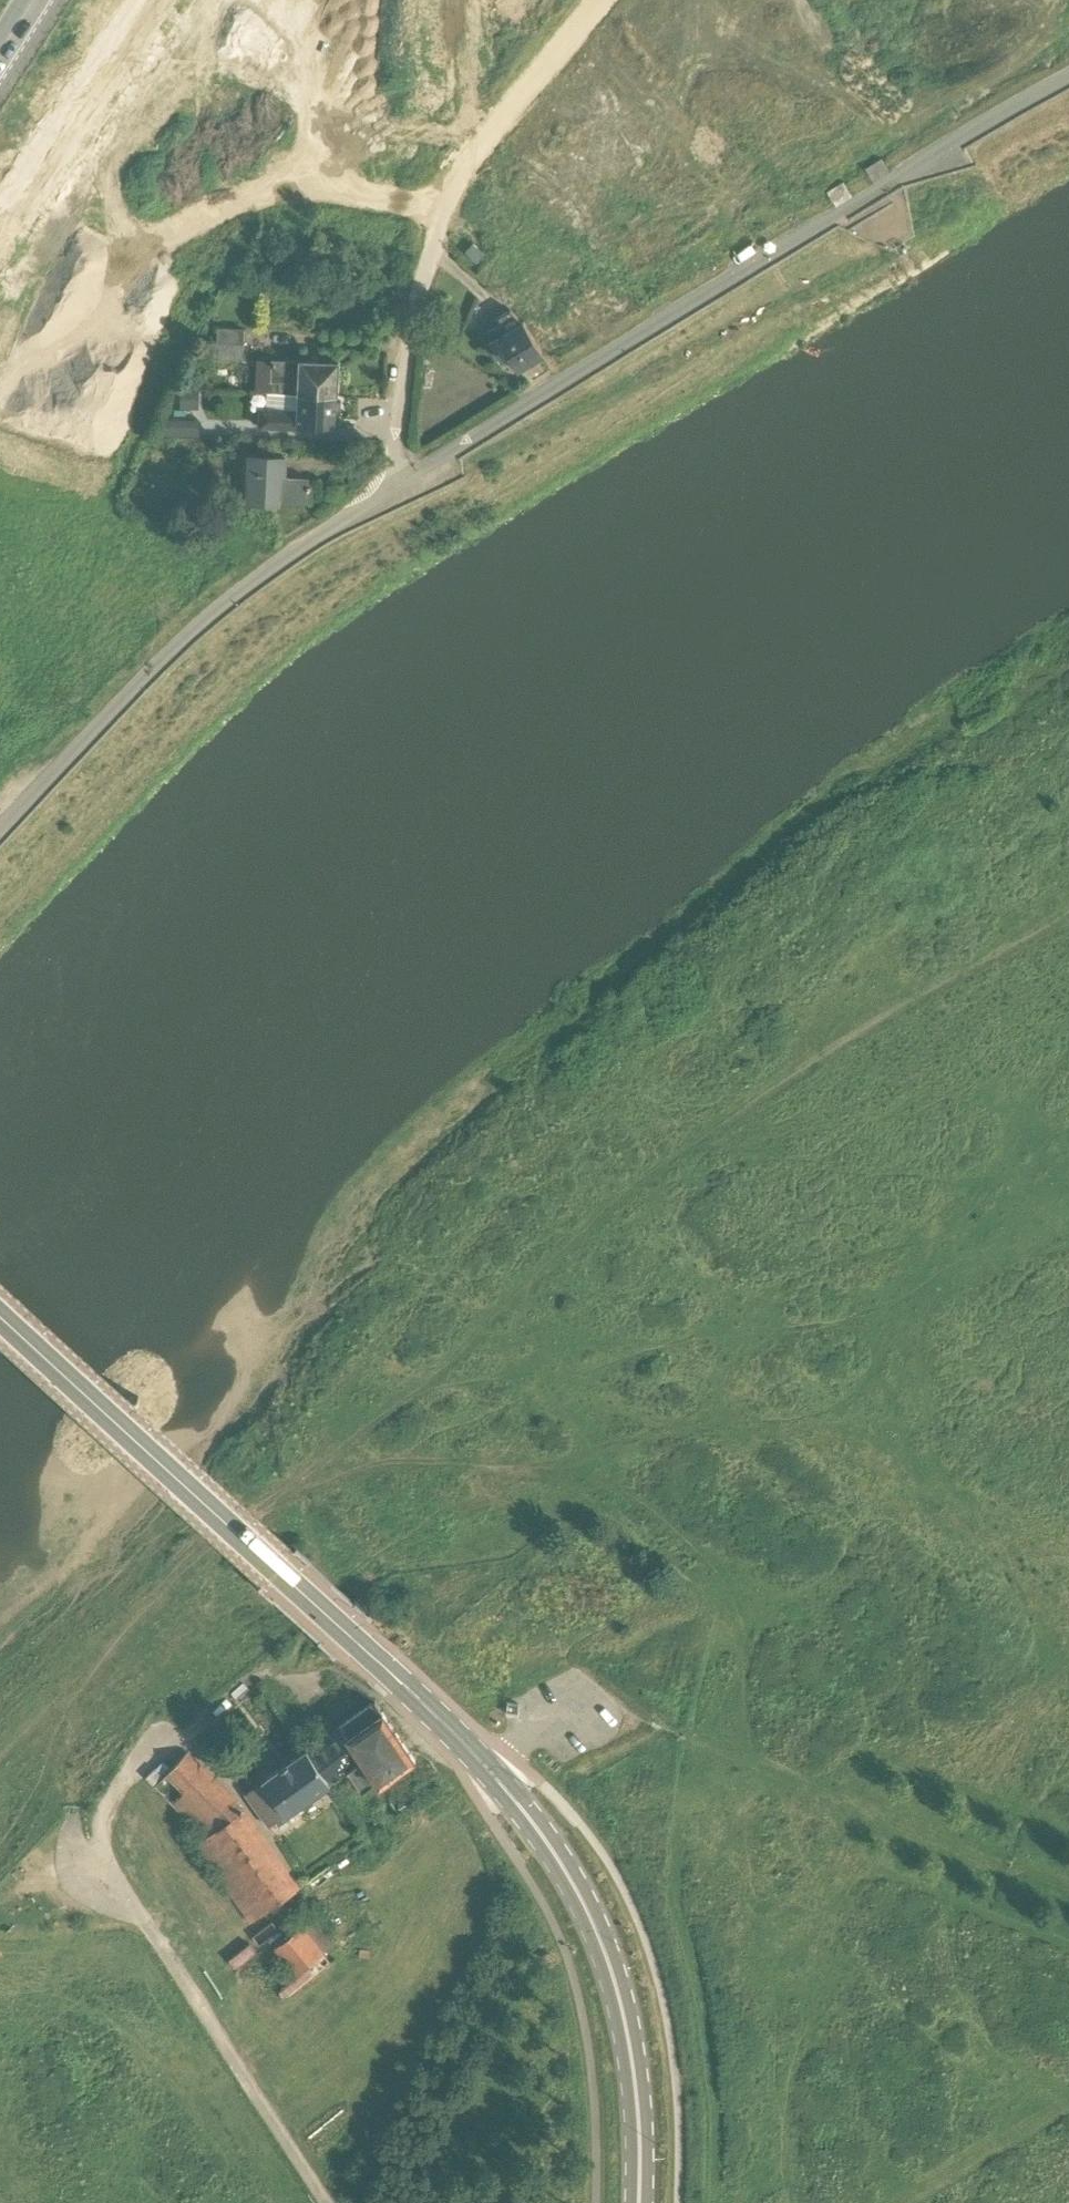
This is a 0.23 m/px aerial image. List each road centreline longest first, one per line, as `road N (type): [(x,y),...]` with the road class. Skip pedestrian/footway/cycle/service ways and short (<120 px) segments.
road 1 (primary): [(637,2202),(634,2087),(615,1984),(557,1859),(457,1737),(0,1309)]
road 2 (unclassified): [(391,486),(707,285),(1068,70)]
road 3 (unclassified): [(391,486),(408,332),(430,247),(489,133),(597,0)]
road 4 (unclassified): [(0,820),(204,612),(391,486)]
road 5 (unclassified): [(325,2202),(107,1863)]
road 6 (track): [(724,1755),(1068,1891)]
road 7 (track): [(973,125),(896,58),(856,0)]
road 8 (unclassified): [(107,1863),(99,1837),(110,1797),(184,1734)]
road 9 (track): [(184,1734),(257,1676),(311,1678)]

